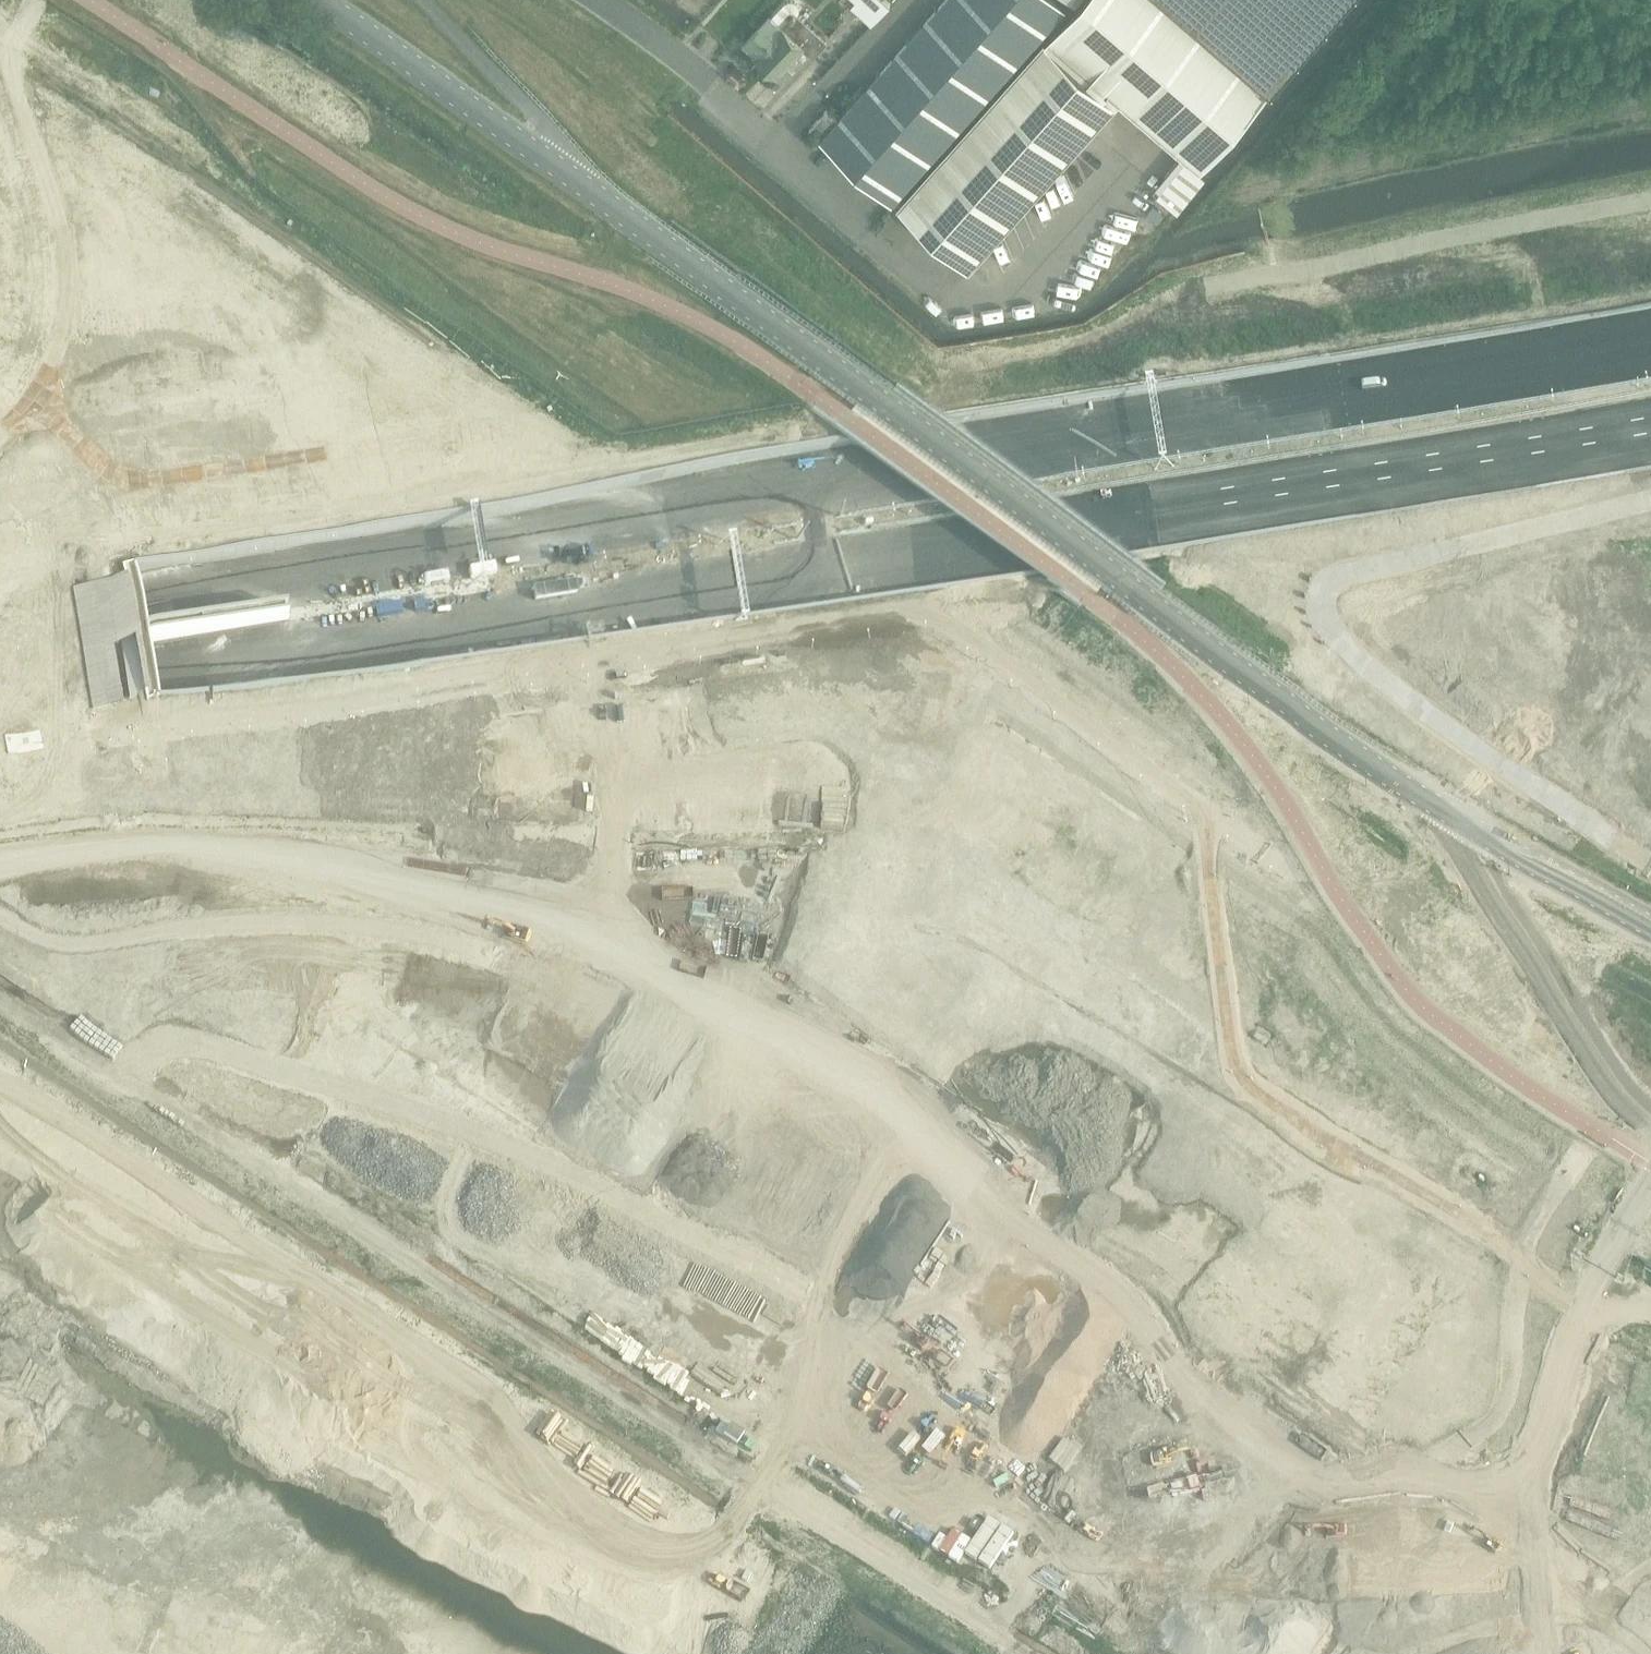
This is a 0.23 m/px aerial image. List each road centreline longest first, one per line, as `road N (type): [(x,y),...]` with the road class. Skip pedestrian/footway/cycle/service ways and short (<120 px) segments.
road 1 (motorway): [(0,703),(1650,427)]
road 2 (motorway): [(1650,346),(0,622)]
road 3 (tertiary): [(895,412),(1118,578),(1470,820),(1650,924)]
road 4 (tertiary): [(895,412),(321,0)]

